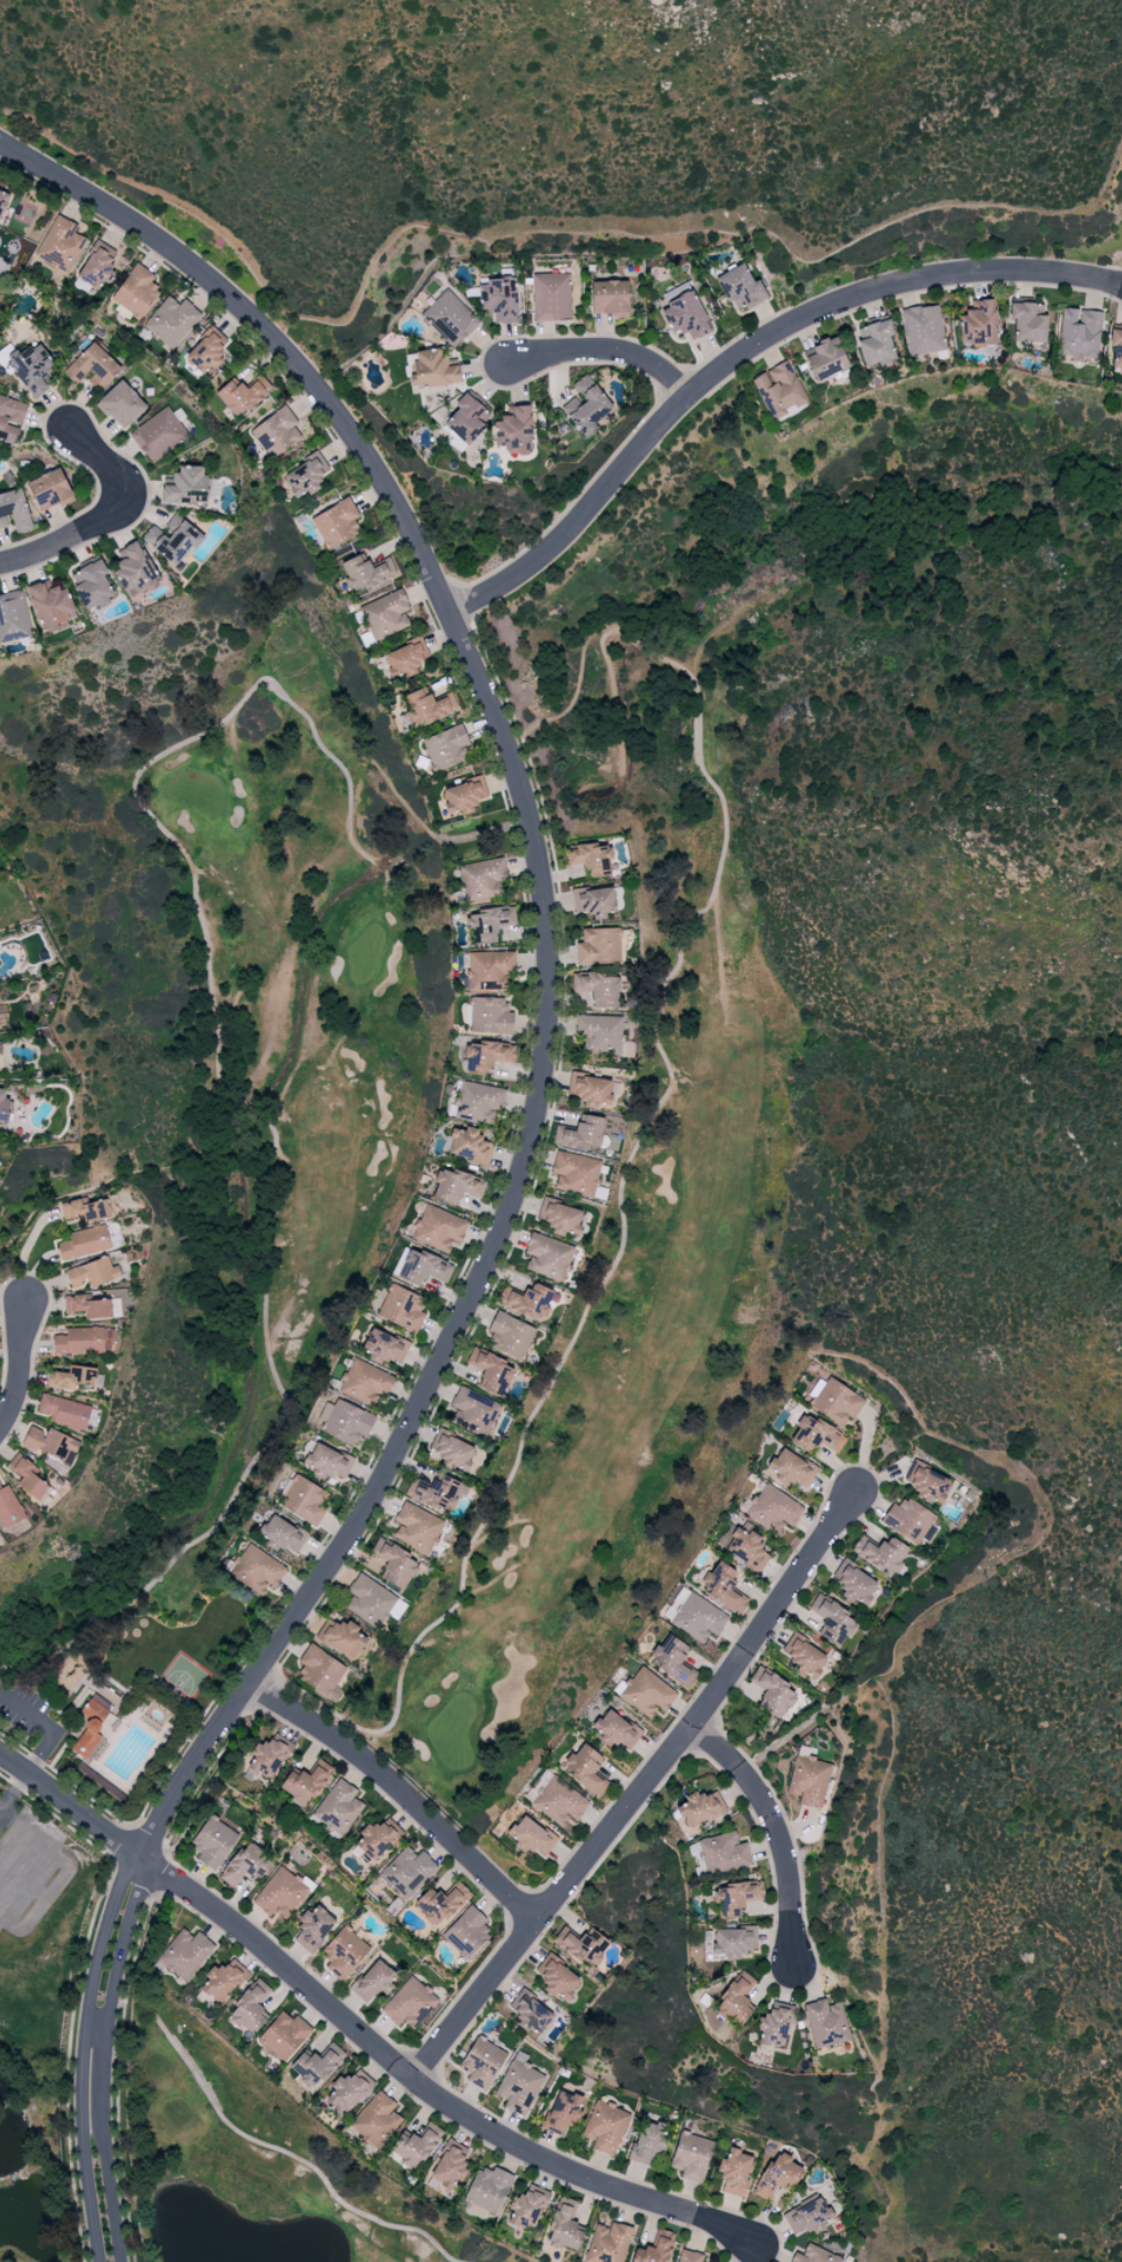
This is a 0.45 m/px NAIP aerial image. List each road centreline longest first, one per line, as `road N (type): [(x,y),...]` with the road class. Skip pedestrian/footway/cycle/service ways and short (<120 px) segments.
road 1 (residential): [(140,1856),(174,1788),(366,1513),(514,1202),(541,1099),(549,1006),(542,876),(507,738),(404,519),(344,422),(219,287),(153,235),(0,143)]
road 2 (residential): [(449,612),(545,554),(689,397),(791,325),(851,298),(948,275),(1037,272),(1121,286)]
road 3 (residential): [(140,1856),(243,1930),(414,2079),(485,2129),(615,2189),(733,2228),(758,2246)]
road 4 (residential): [(414,2079),(693,1727),(857,1491)]
road 5 (residential): [(140,1856),(119,1880),(105,1922),(81,2046),(80,2127),(97,2261)]
road 6 (residential): [(118,2261),(101,2123),(103,2030),(140,1856)]
road 7 (residential): [(249,1685),(381,1772),(537,1922)]
road 8 (residential): [(693,1727),(747,1773),(786,1849),(791,1967)]
road 9 (residential): [(0,562),(115,513),(123,501),(119,468),(69,428)]
road 10 (residential): [(689,397),(642,358),(605,350),(525,352),(504,362)]
road 11 (residential): [(140,1856),(0,1754)]
road 12 (residential): [(0,1427),(22,1368),(18,1297)]

